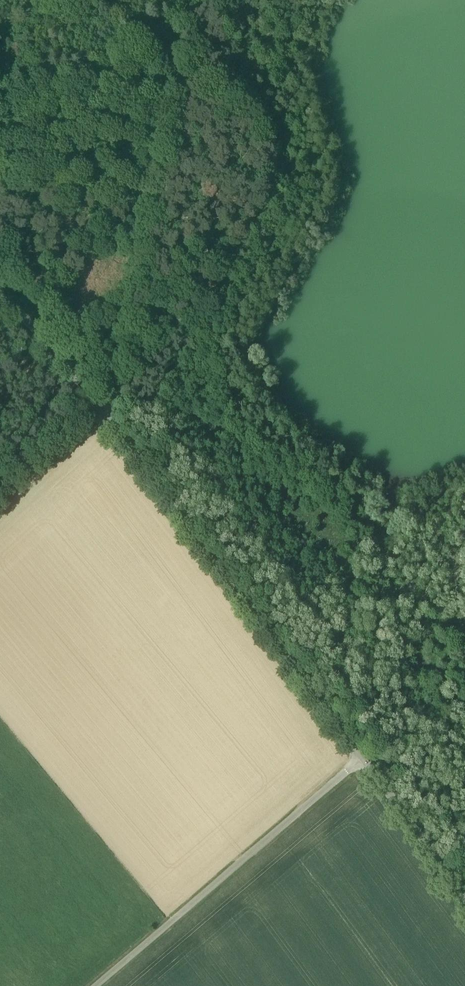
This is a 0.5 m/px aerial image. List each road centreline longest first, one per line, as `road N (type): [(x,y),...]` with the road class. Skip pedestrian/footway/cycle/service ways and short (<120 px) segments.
road 1 (unclassified): [(362,756),(28,316),(0,291)]
road 2 (unclassified): [(90,985),(362,756)]
road 3 (unclassified): [(464,895),(362,756)]
road 4 (track): [(0,159),(139,194)]

